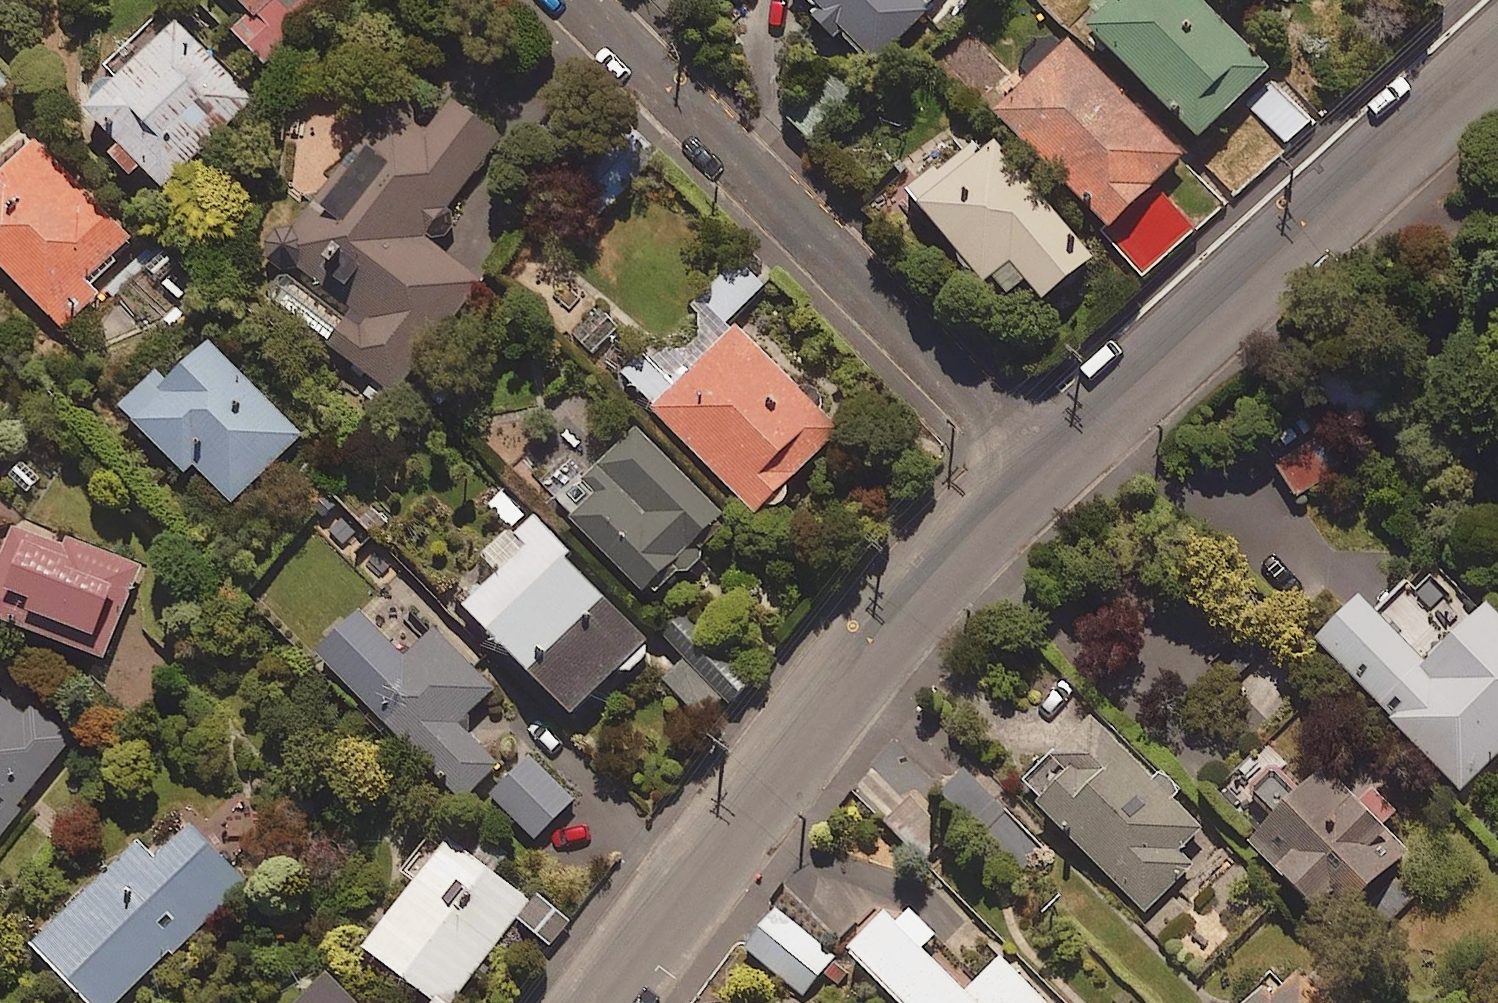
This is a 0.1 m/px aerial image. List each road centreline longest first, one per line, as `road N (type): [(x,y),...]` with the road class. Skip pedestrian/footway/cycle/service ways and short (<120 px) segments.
road 1 (tertiary): [(1040,458),(942,564),(595,1002)]
road 2 (residential): [(576,0),(1040,458)]
road 3 (tertiary): [(1497,41),(1040,458)]

